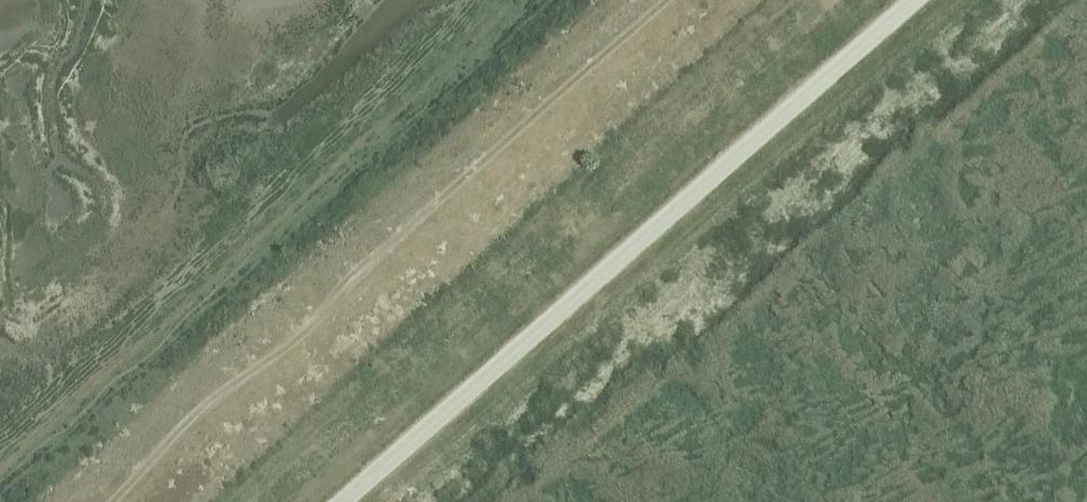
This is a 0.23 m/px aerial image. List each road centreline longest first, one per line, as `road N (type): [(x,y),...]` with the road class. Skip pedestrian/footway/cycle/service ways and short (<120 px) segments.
road 1 (track): [(915,0),(347,501)]
road 2 (track): [(89,501),(637,0)]

